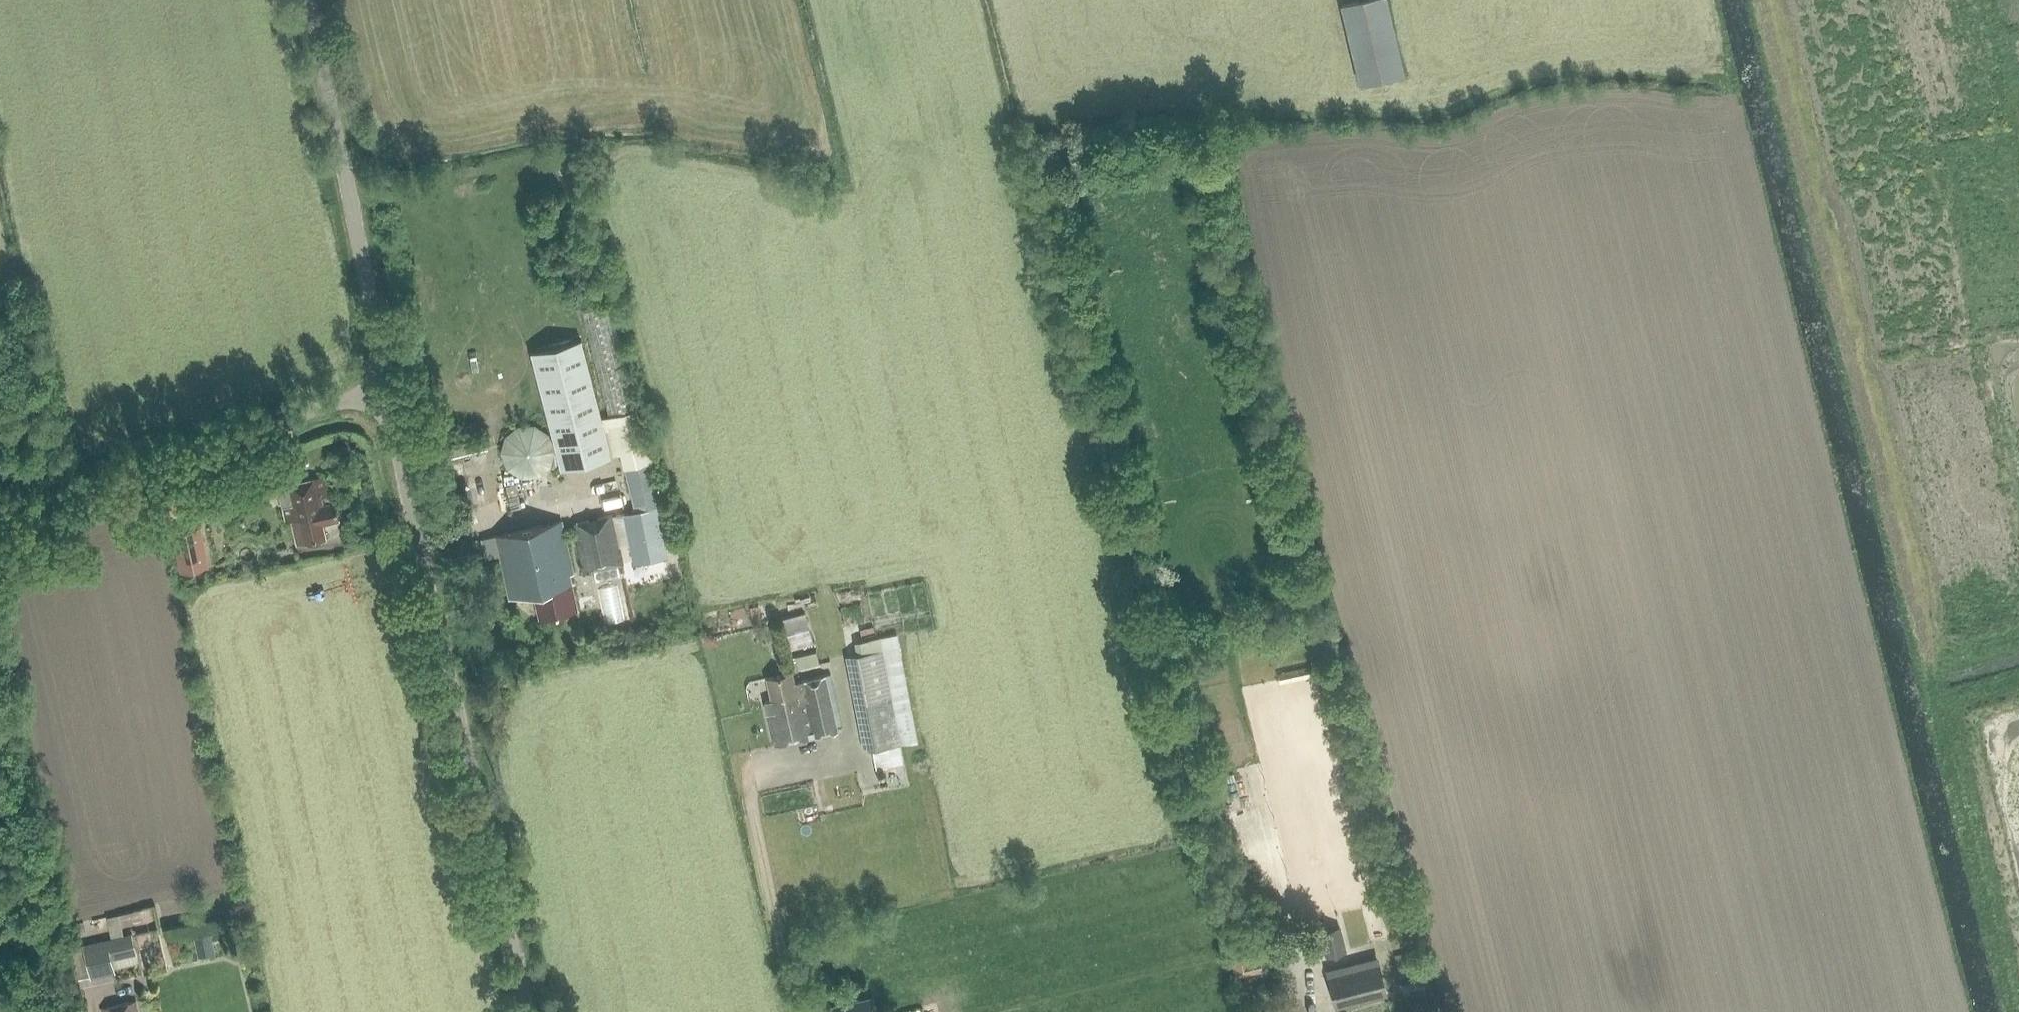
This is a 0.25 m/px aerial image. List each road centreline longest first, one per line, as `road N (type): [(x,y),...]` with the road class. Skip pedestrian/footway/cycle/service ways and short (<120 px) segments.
road 1 (residential): [(531,1011),(379,370)]
road 2 (unclassified): [(0,535),(379,370)]
road 3 (unclassified): [(379,370),(298,0)]
road 4 (track): [(796,1011),(745,775),(845,754)]

